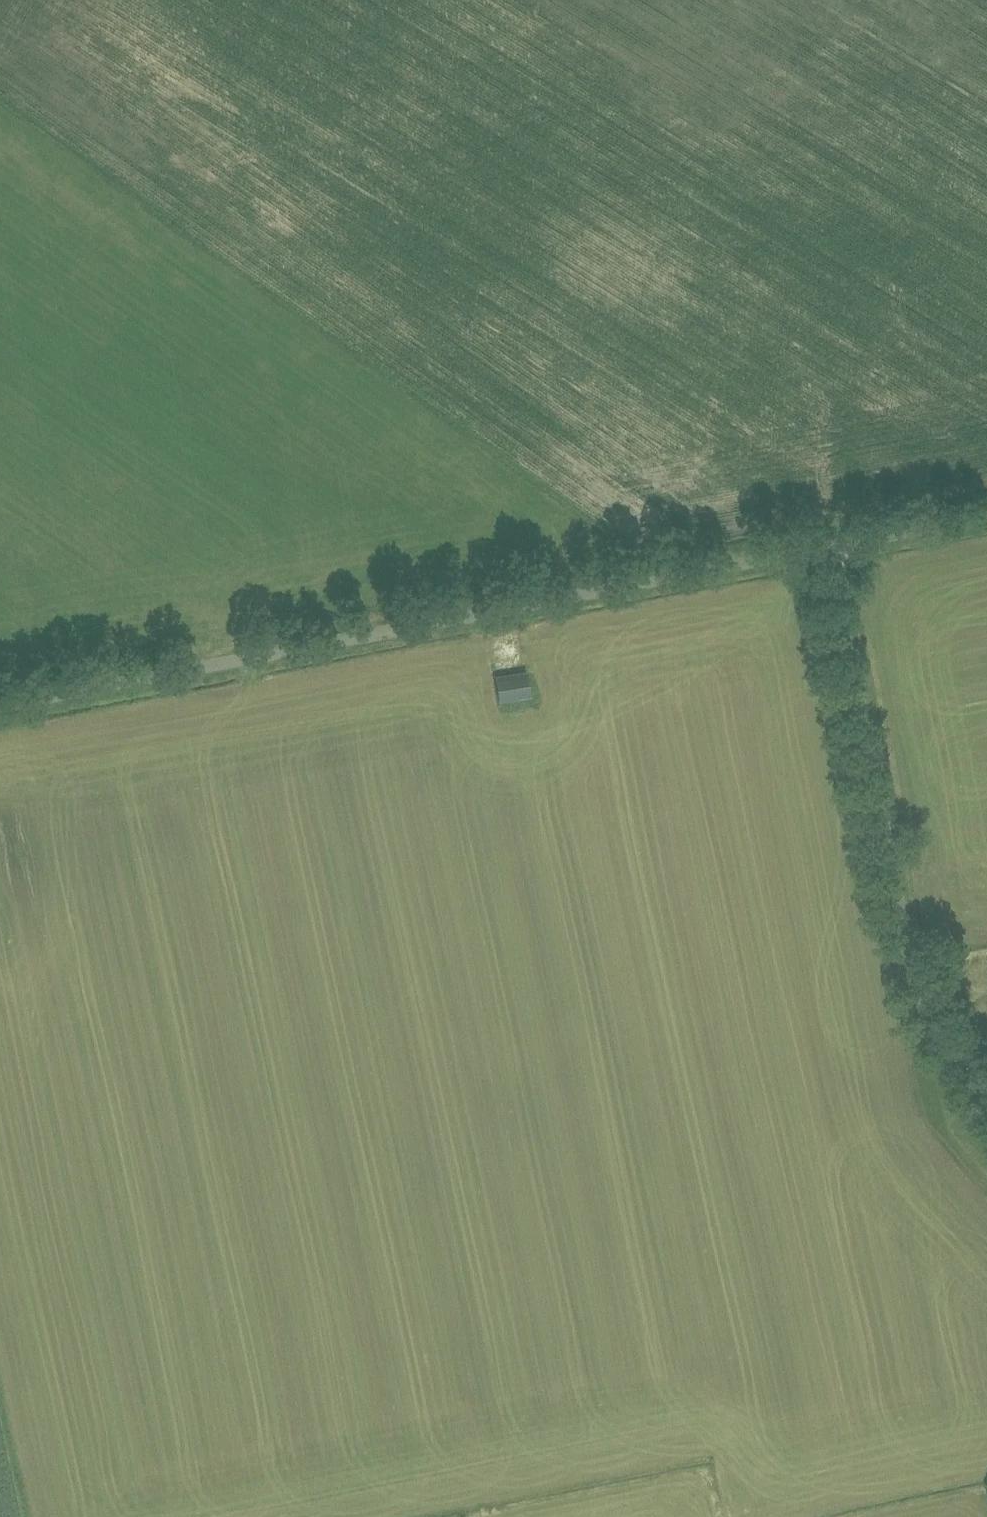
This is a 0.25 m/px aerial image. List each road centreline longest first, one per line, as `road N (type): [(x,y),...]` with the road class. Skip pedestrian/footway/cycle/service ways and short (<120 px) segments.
road 1 (unclassified): [(0,705),(835,548)]
road 2 (unclassified): [(986,1086),(913,997),(901,970),(835,548)]
road 3 (unclassified): [(835,548),(986,518)]

